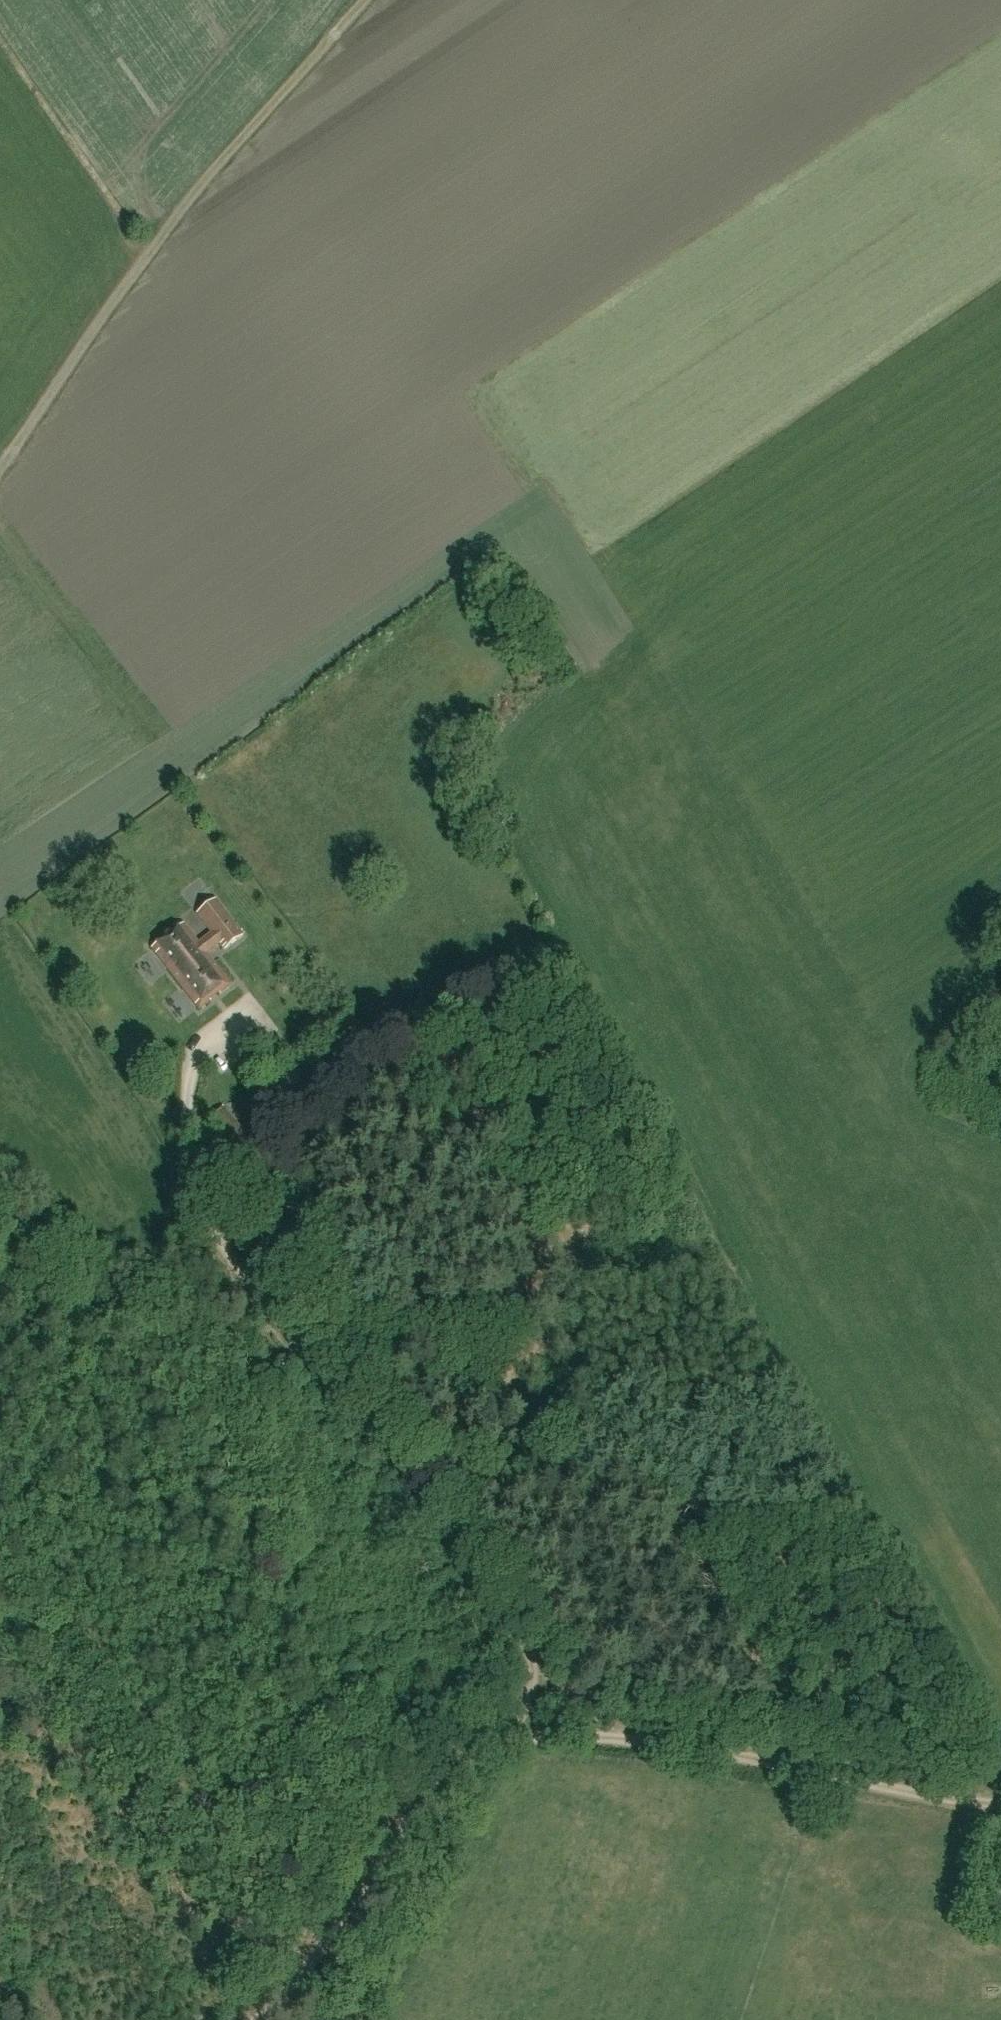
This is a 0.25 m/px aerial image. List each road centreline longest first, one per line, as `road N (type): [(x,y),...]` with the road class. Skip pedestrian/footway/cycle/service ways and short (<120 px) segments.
road 1 (track): [(1000,1805),(628,1736),(496,1741),(458,1765),(410,1815),(299,1974),(255,2019)]
road 2 (track): [(202,1195),(359,1422),(536,1653),(511,1738)]
road 3 (track): [(0,477),(150,252),(363,0)]
road 4 (track): [(536,1653),(573,1697),(628,1736)]

